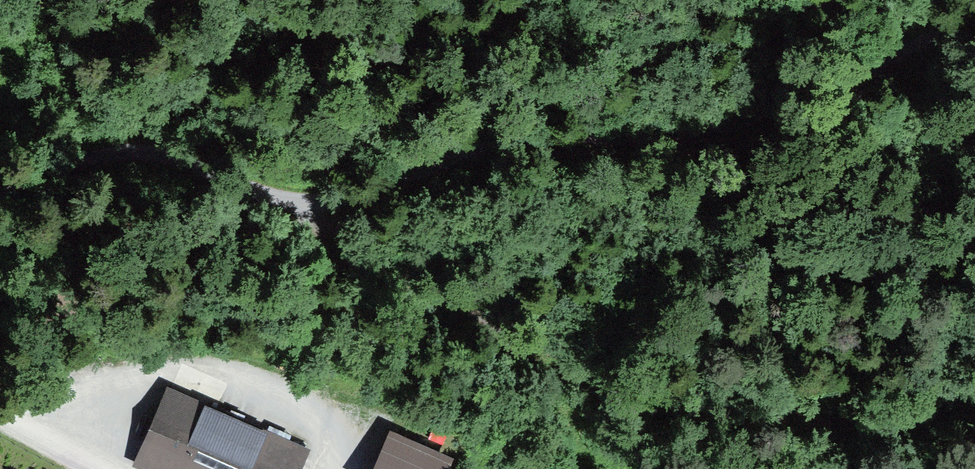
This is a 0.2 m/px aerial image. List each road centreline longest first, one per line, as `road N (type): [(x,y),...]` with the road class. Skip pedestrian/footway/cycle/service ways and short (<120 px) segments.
road 1 (track): [(974,16),(814,97),(726,126),(632,139),(520,138),(310,201),(143,153),(99,160),(0,196)]
road 2 (track): [(290,200),(340,247),(515,339),(761,382),(974,361)]
road 3 (track): [(10,421),(143,374),(200,368),(279,388),(327,416),(342,468)]

